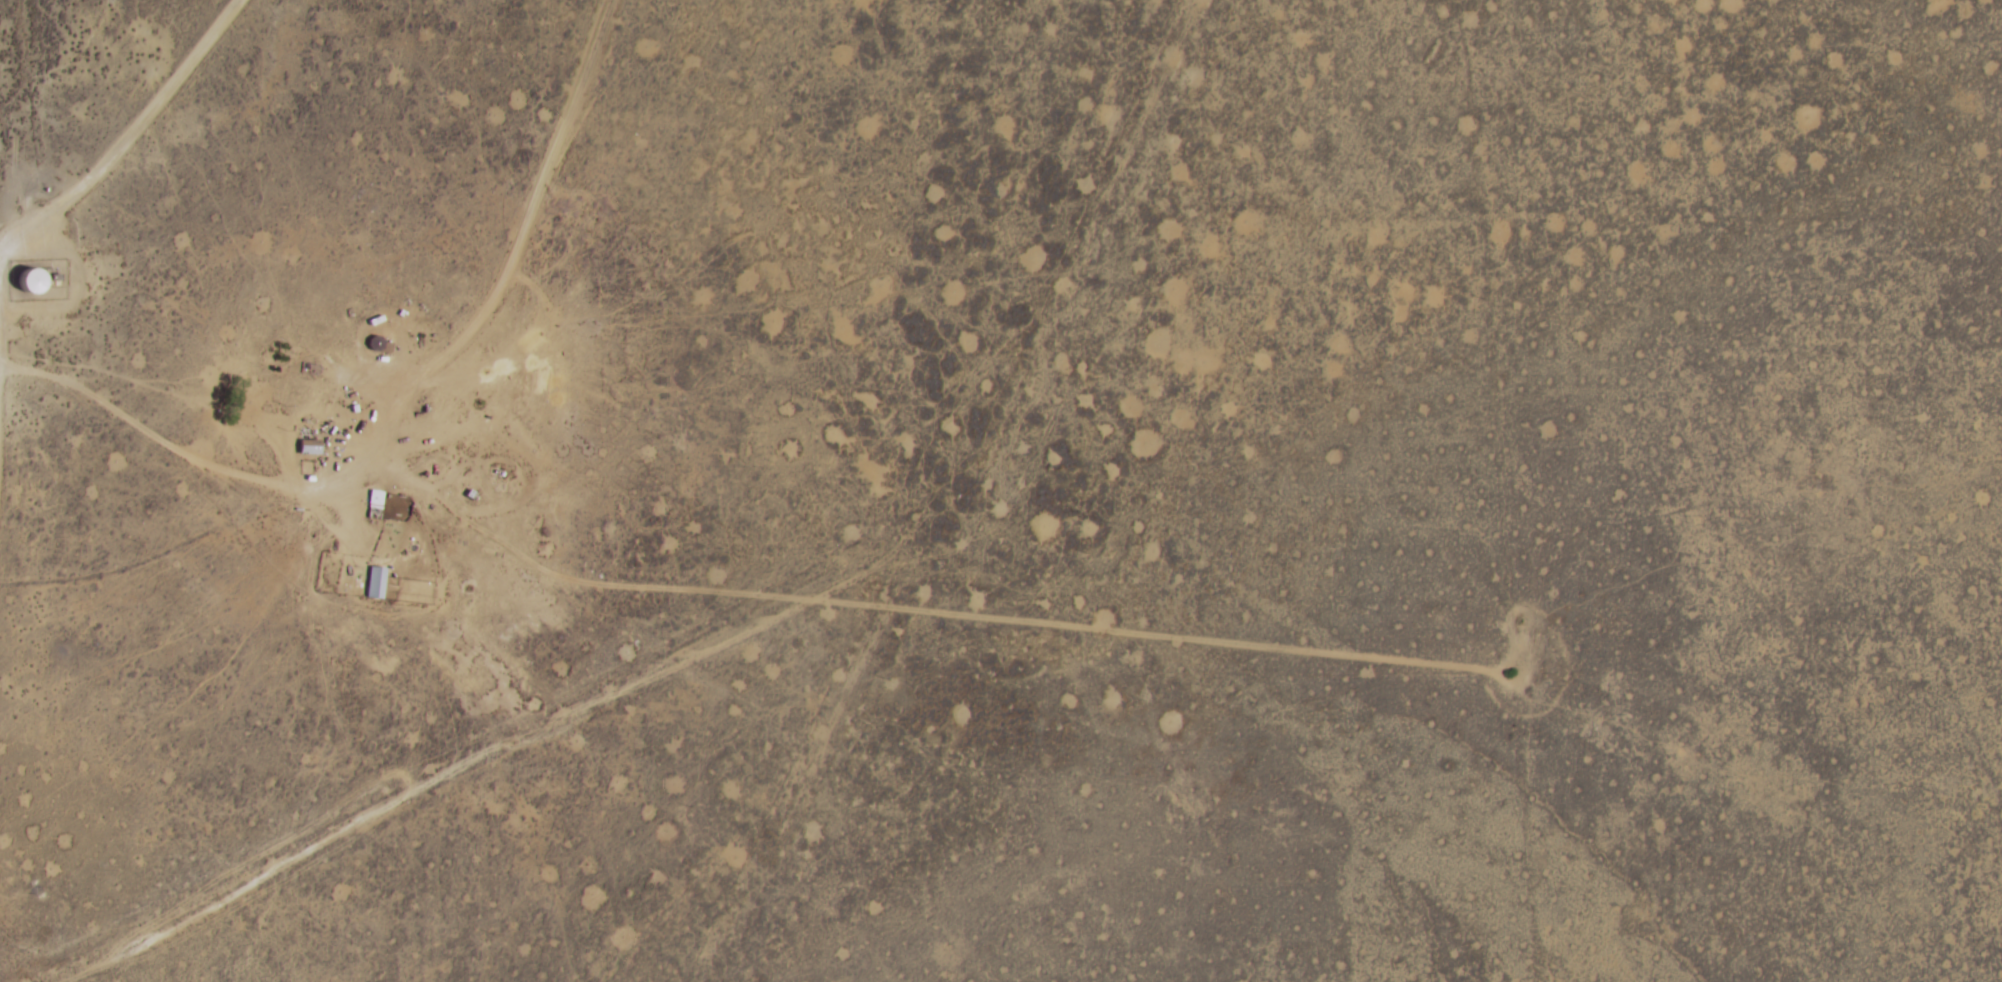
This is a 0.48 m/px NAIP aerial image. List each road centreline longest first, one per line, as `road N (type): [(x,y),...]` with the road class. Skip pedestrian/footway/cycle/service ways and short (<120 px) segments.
road 1 (residential): [(612,0),(514,289),(352,486),(237,474),(5,314)]
road 2 (track): [(70,981),(904,609)]
road 3 (residential): [(904,609),(1211,0)]
road 4 (residential): [(722,981),(904,609)]
road 5 (residential): [(0,522),(7,507),(5,314)]

